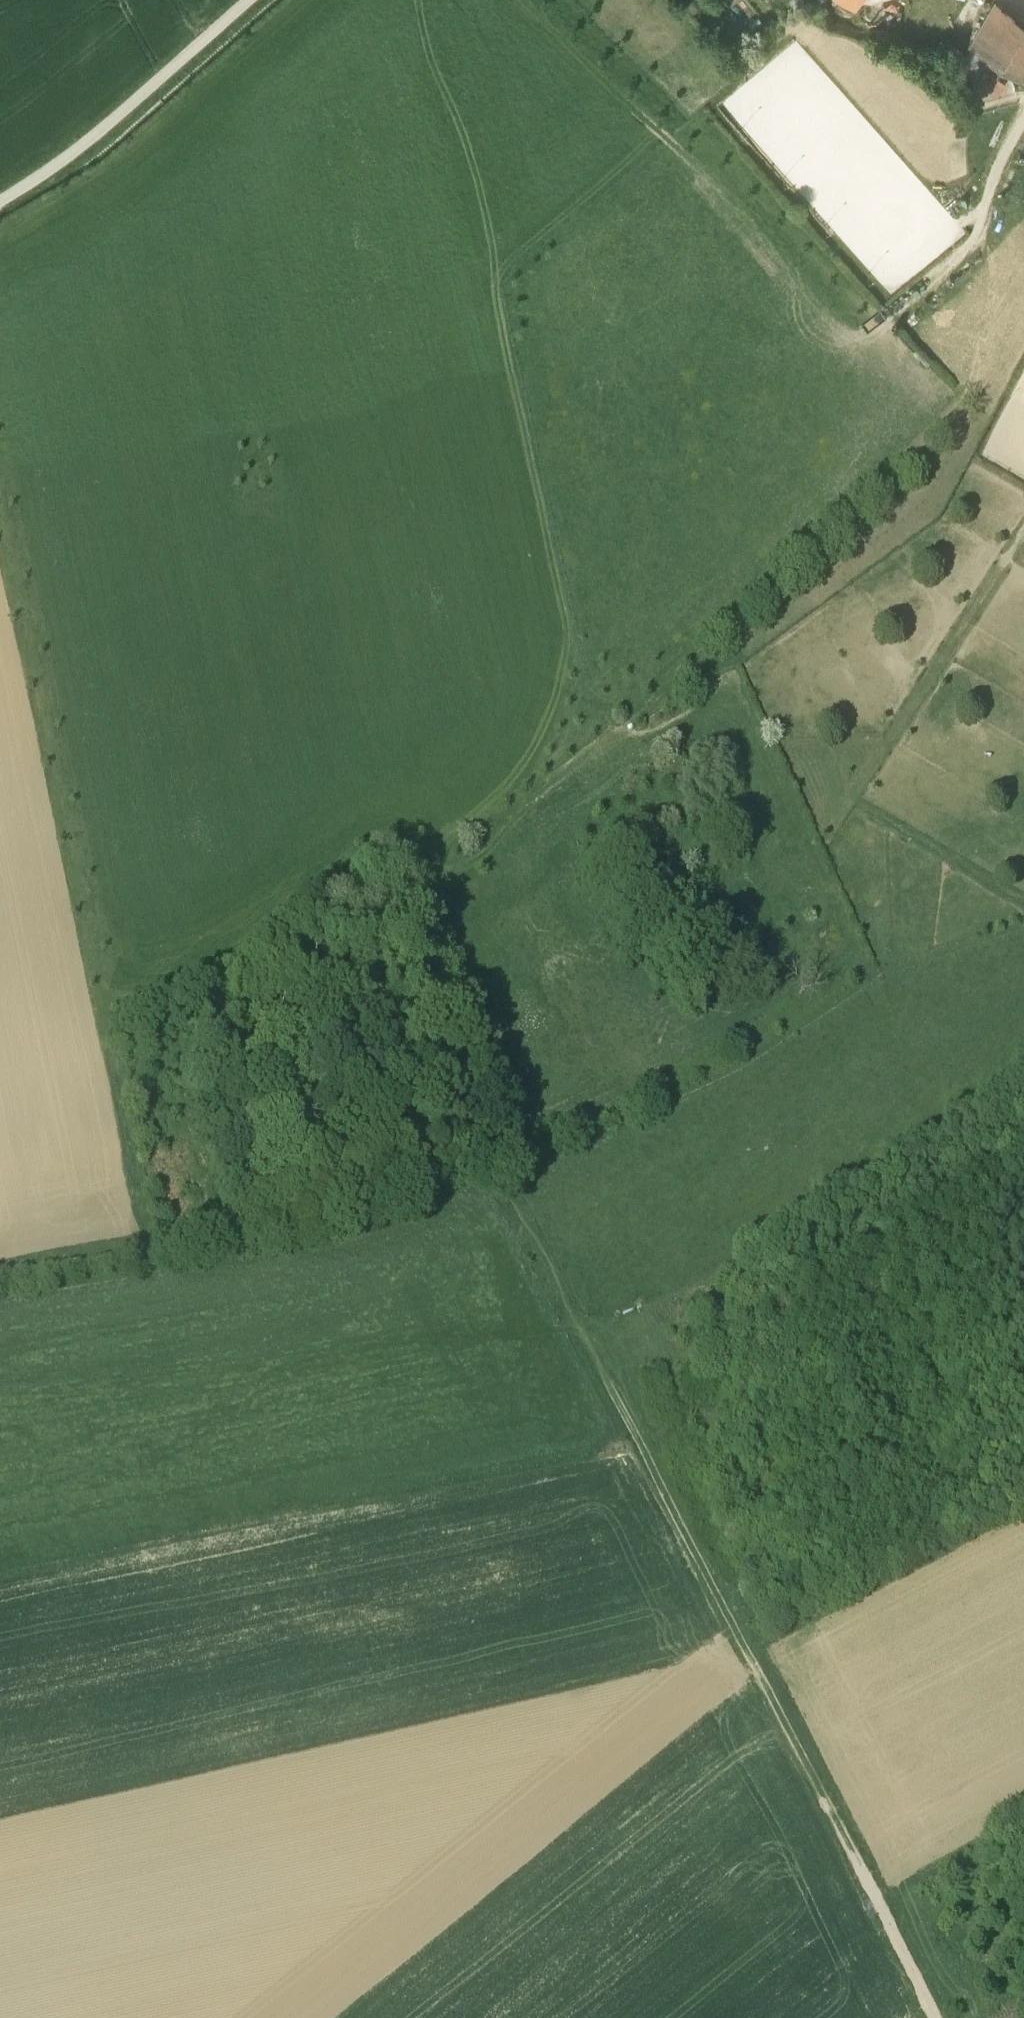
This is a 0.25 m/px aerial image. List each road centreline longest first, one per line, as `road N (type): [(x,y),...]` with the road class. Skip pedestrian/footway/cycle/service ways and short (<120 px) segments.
road 1 (track): [(937,2017),(499,1175)]
road 2 (track): [(0,203),(97,134),(248,0)]

